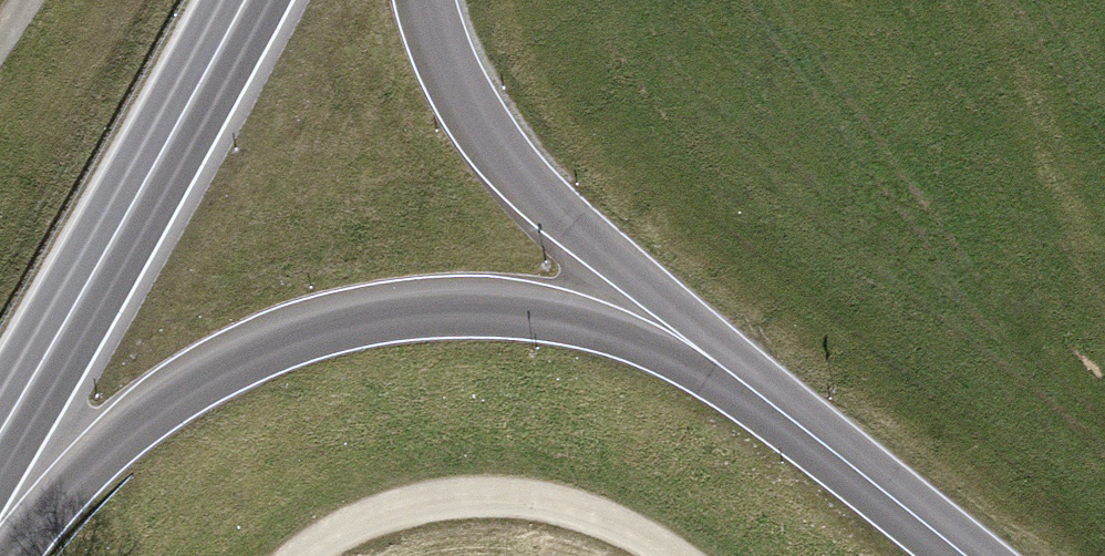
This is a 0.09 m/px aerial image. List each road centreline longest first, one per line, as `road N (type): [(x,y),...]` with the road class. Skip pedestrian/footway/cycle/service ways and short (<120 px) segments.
road 1 (primary): [(13,555),(135,424),(219,371),(303,330),(423,298),(515,293),(595,312),(750,392)]
road 2 (primary): [(750,392),(570,224),(478,121),(434,37),(430,0)]
road 3 (primary): [(0,431),(246,0)]
road 4 (track): [(306,555),(352,522),(495,499),(664,555)]
road 5 (primary): [(971,555),(750,392)]

